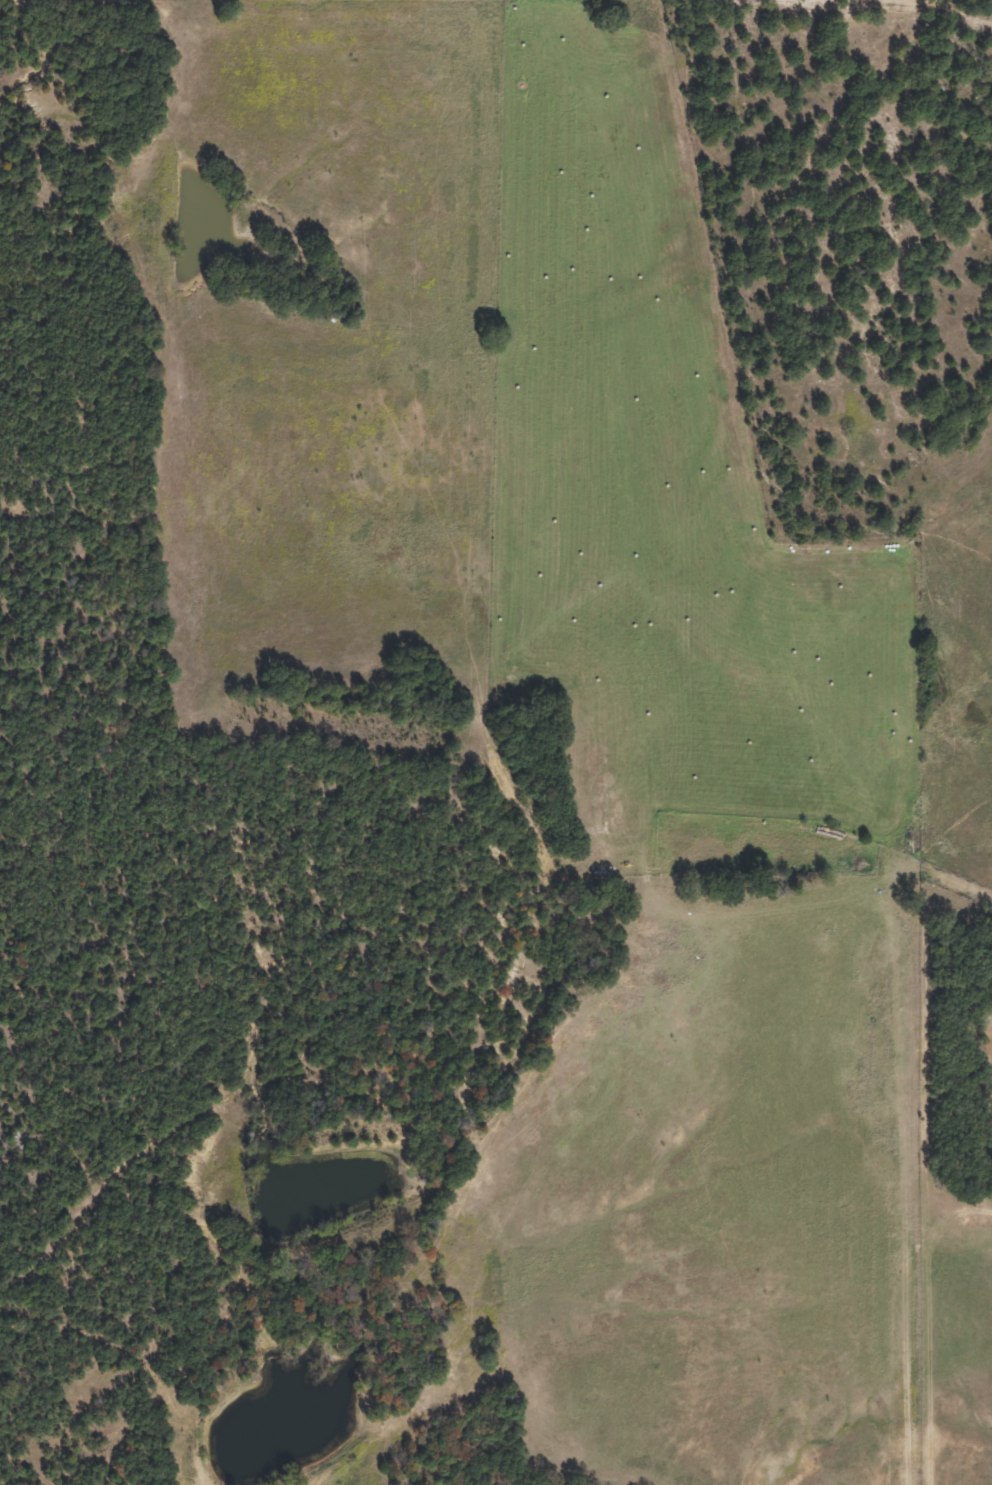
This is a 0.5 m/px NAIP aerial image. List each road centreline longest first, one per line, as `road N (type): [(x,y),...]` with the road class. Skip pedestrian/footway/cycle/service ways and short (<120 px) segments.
road 1 (track): [(0,1277),(160,1110),(298,1059),(558,1028),(644,926),(741,885),(950,881),(991,900)]

